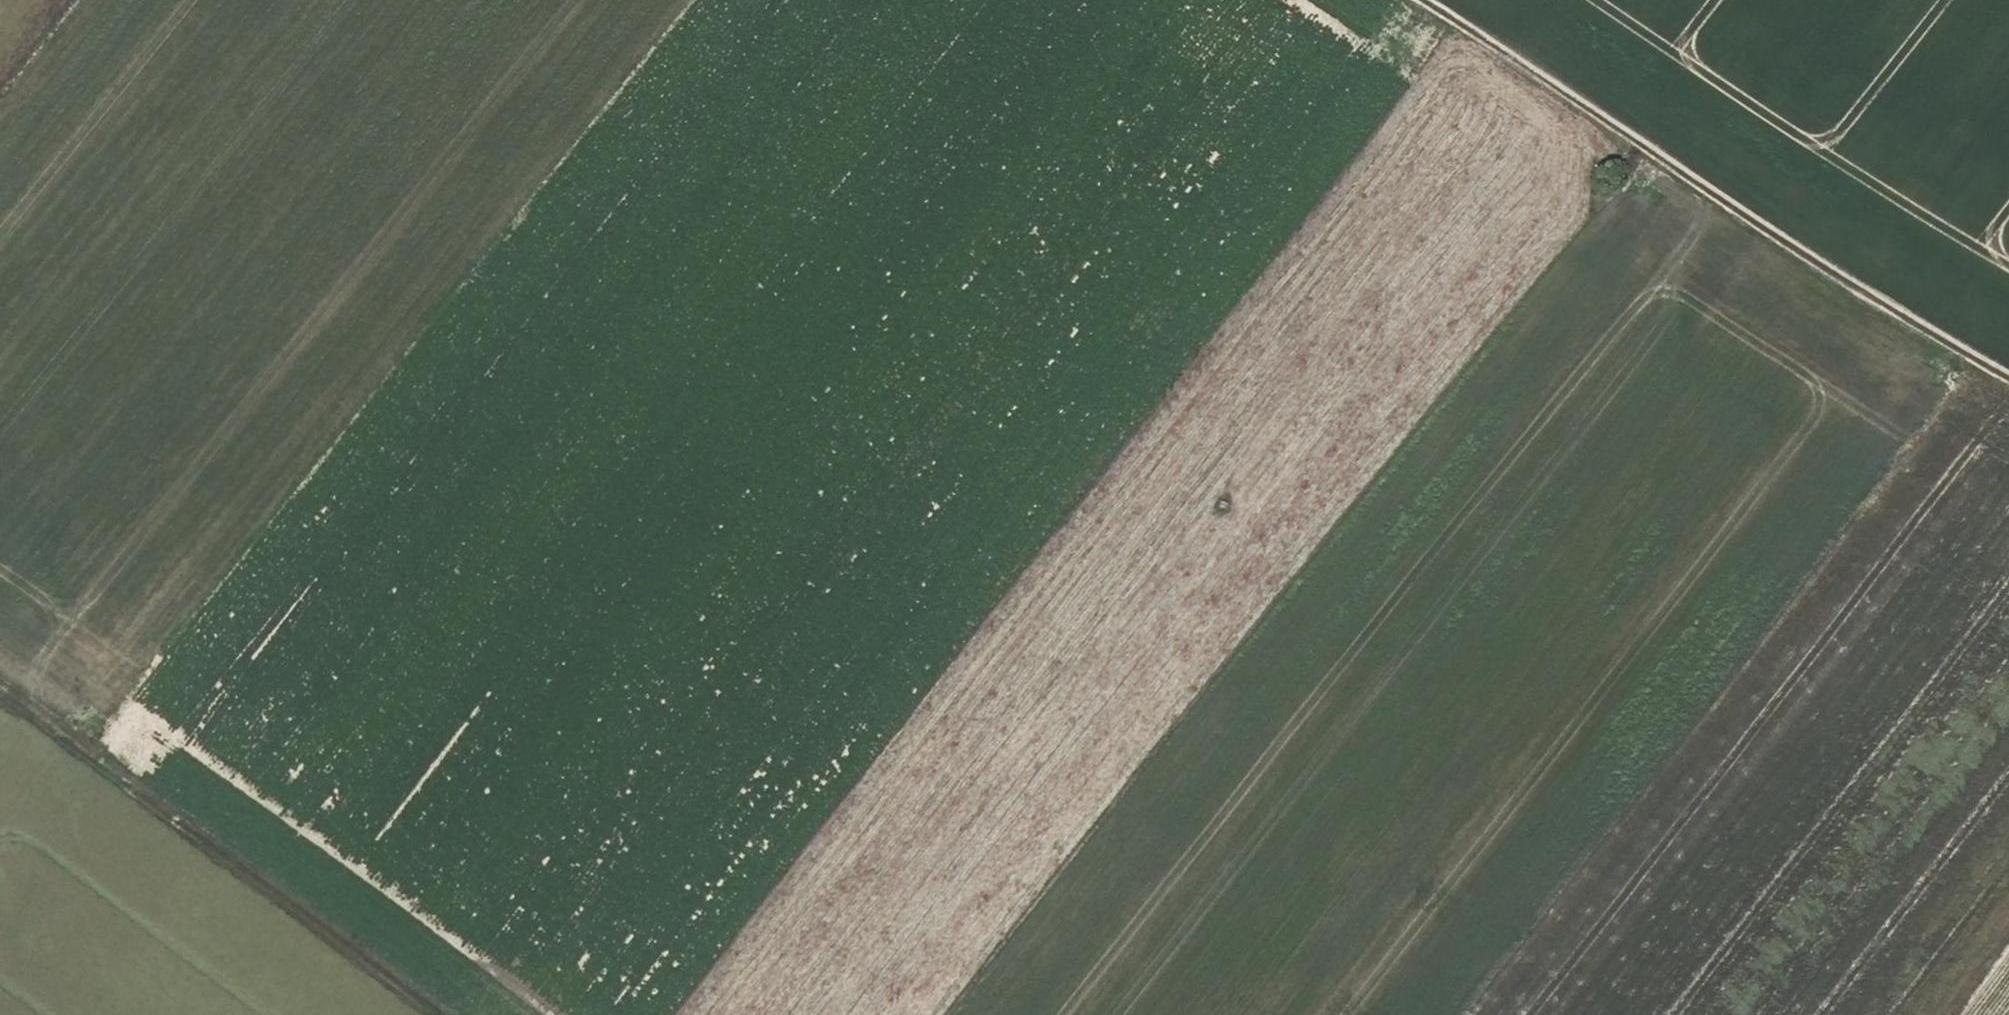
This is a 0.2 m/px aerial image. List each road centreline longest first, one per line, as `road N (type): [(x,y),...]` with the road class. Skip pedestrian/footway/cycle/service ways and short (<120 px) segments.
road 1 (track): [(2008,368),(1423,0)]
road 2 (track): [(434,1014),(0,704)]

